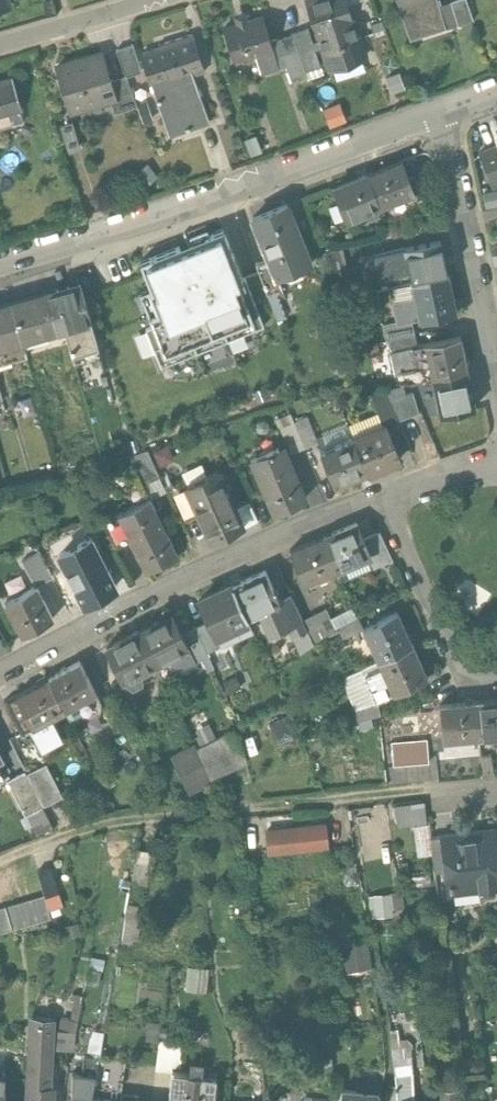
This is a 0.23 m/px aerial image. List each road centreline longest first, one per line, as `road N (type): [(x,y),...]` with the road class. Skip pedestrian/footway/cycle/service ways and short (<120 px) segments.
road 1 (residential): [(0,266),(441,114)]
road 2 (residential): [(0,664),(319,512),(385,496)]
road 3 (residential): [(441,114),(496,367)]
road 4 (residential): [(385,496),(450,654),(464,675),(496,679)]
road 5 (residential): [(0,50),(158,0)]

